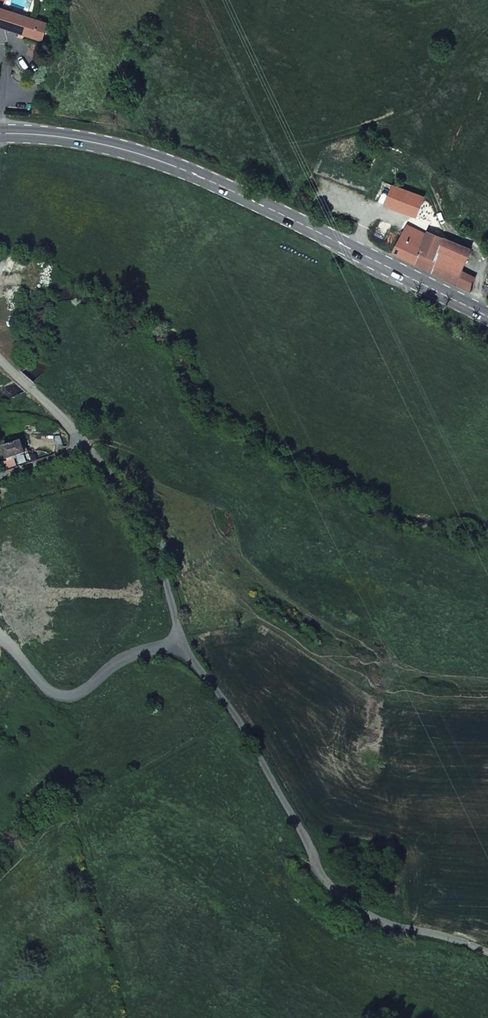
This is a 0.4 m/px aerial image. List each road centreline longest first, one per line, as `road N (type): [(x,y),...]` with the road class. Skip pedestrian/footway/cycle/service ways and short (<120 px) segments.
road 1 (primary): [(0,134),(145,155),(487,317)]
road 2 (residential): [(186,647),(350,906),(371,922),(487,955)]
road 3 (residential): [(84,448),(152,546),(186,647)]
road 4 (unclassified): [(186,647),(125,658),(91,686),(58,695),(0,639)]
road 5 (residential): [(0,356),(84,448)]

